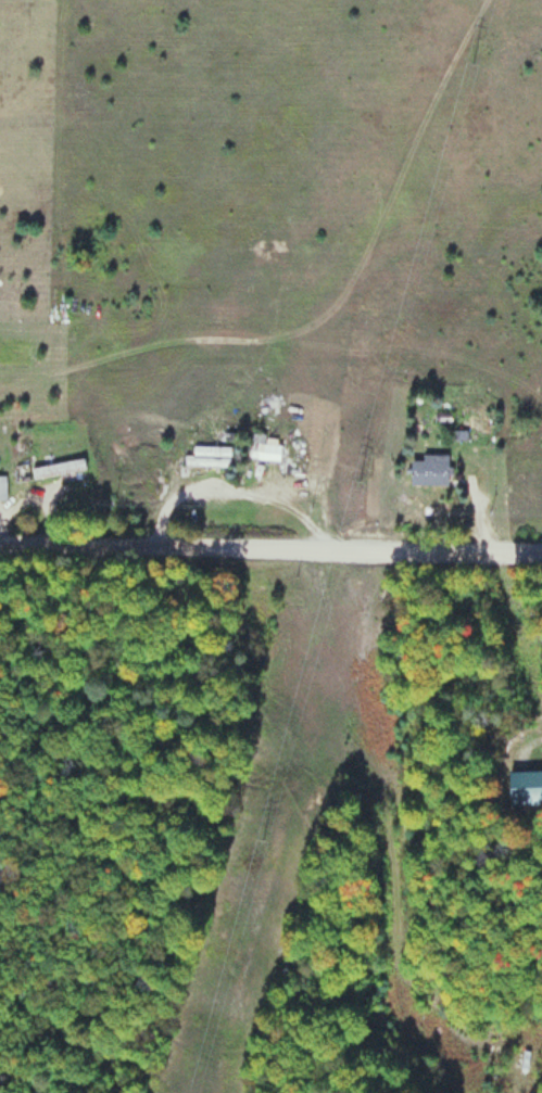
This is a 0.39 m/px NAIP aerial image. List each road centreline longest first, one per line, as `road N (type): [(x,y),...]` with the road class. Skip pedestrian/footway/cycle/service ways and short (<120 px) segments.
road 1 (residential): [(541,554),(0,547)]

